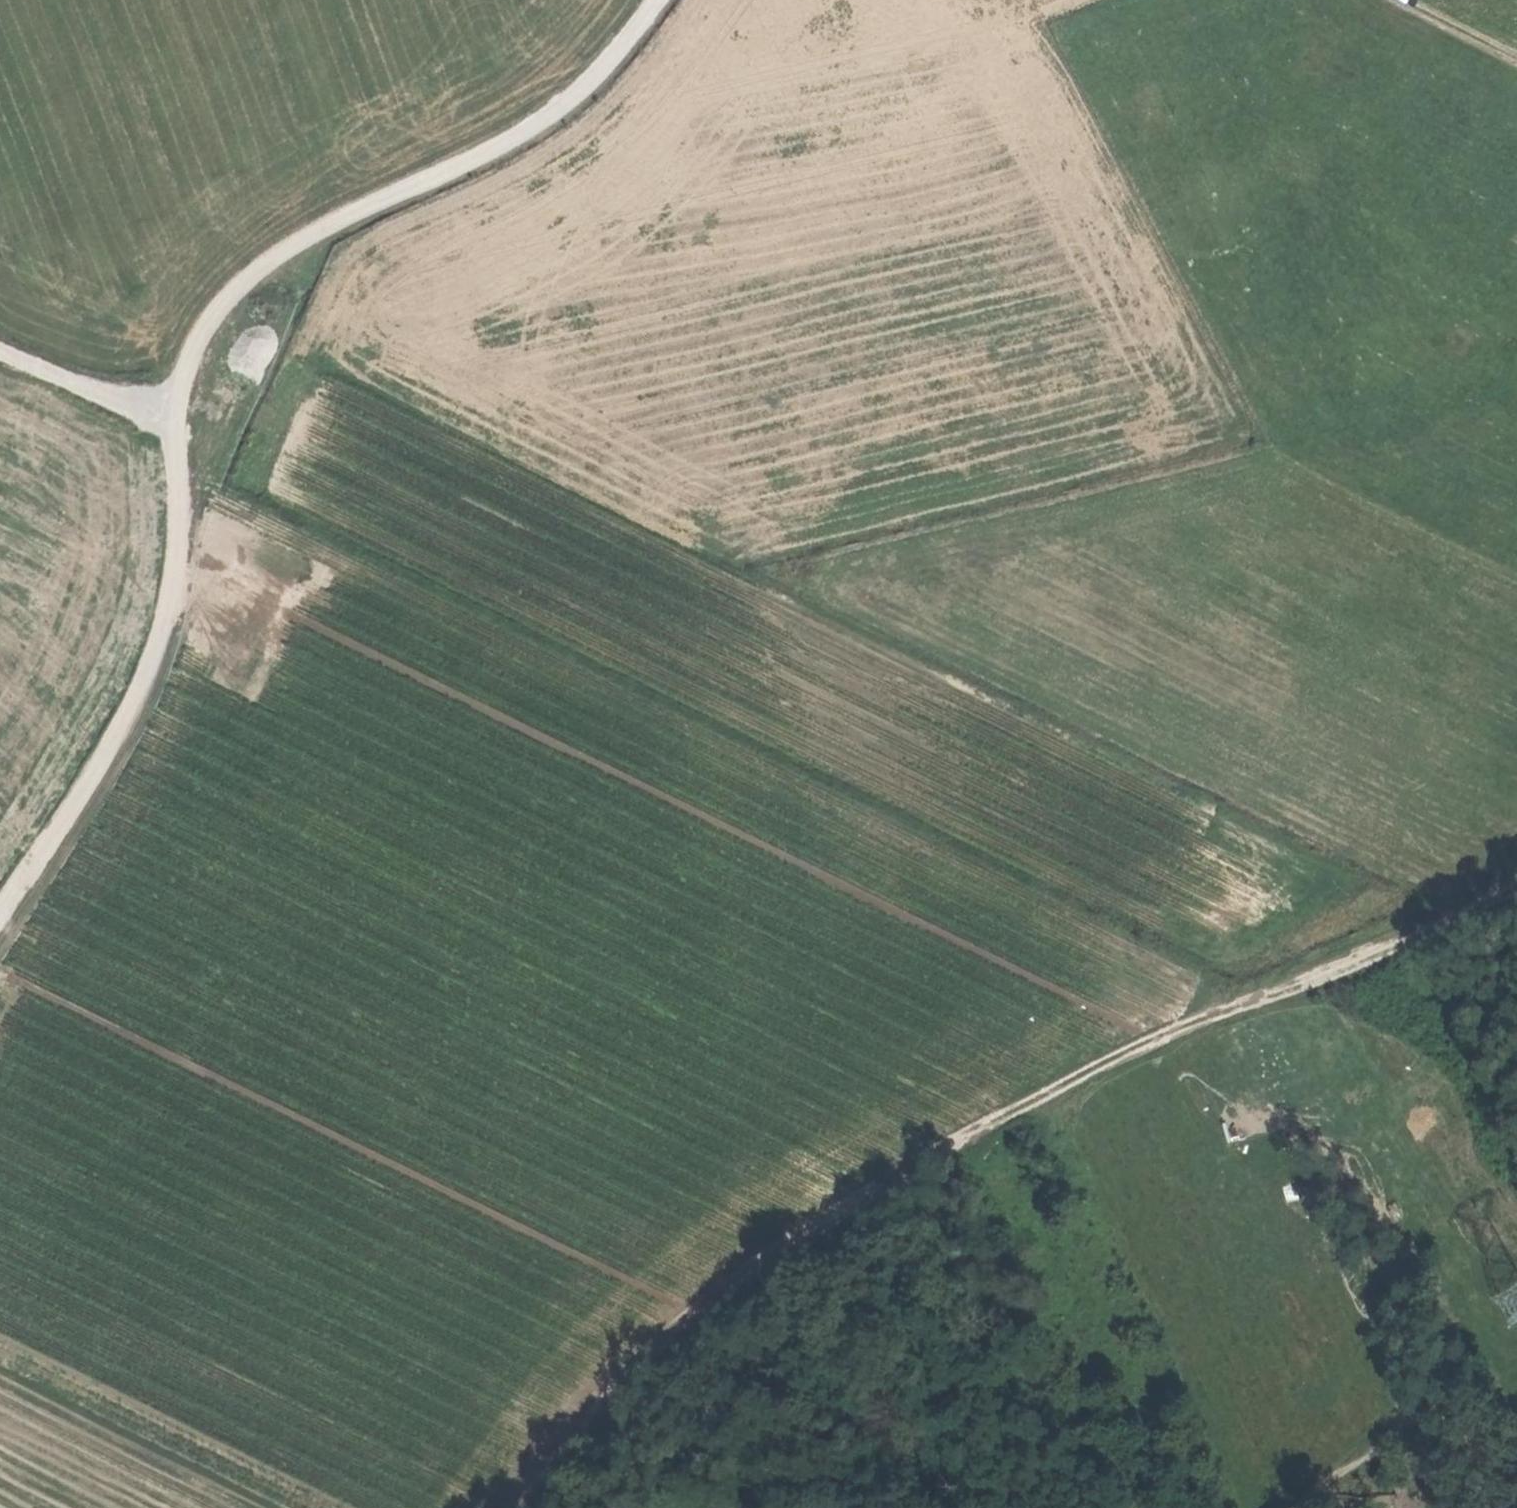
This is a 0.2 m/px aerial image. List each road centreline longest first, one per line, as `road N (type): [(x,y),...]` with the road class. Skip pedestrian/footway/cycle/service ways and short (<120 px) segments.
road 1 (track): [(0,911),(136,715),(175,559),(199,353),(233,296),(293,244),(522,135),(574,101),(657,0)]
road 2 (track): [(190,412),(0,324)]

